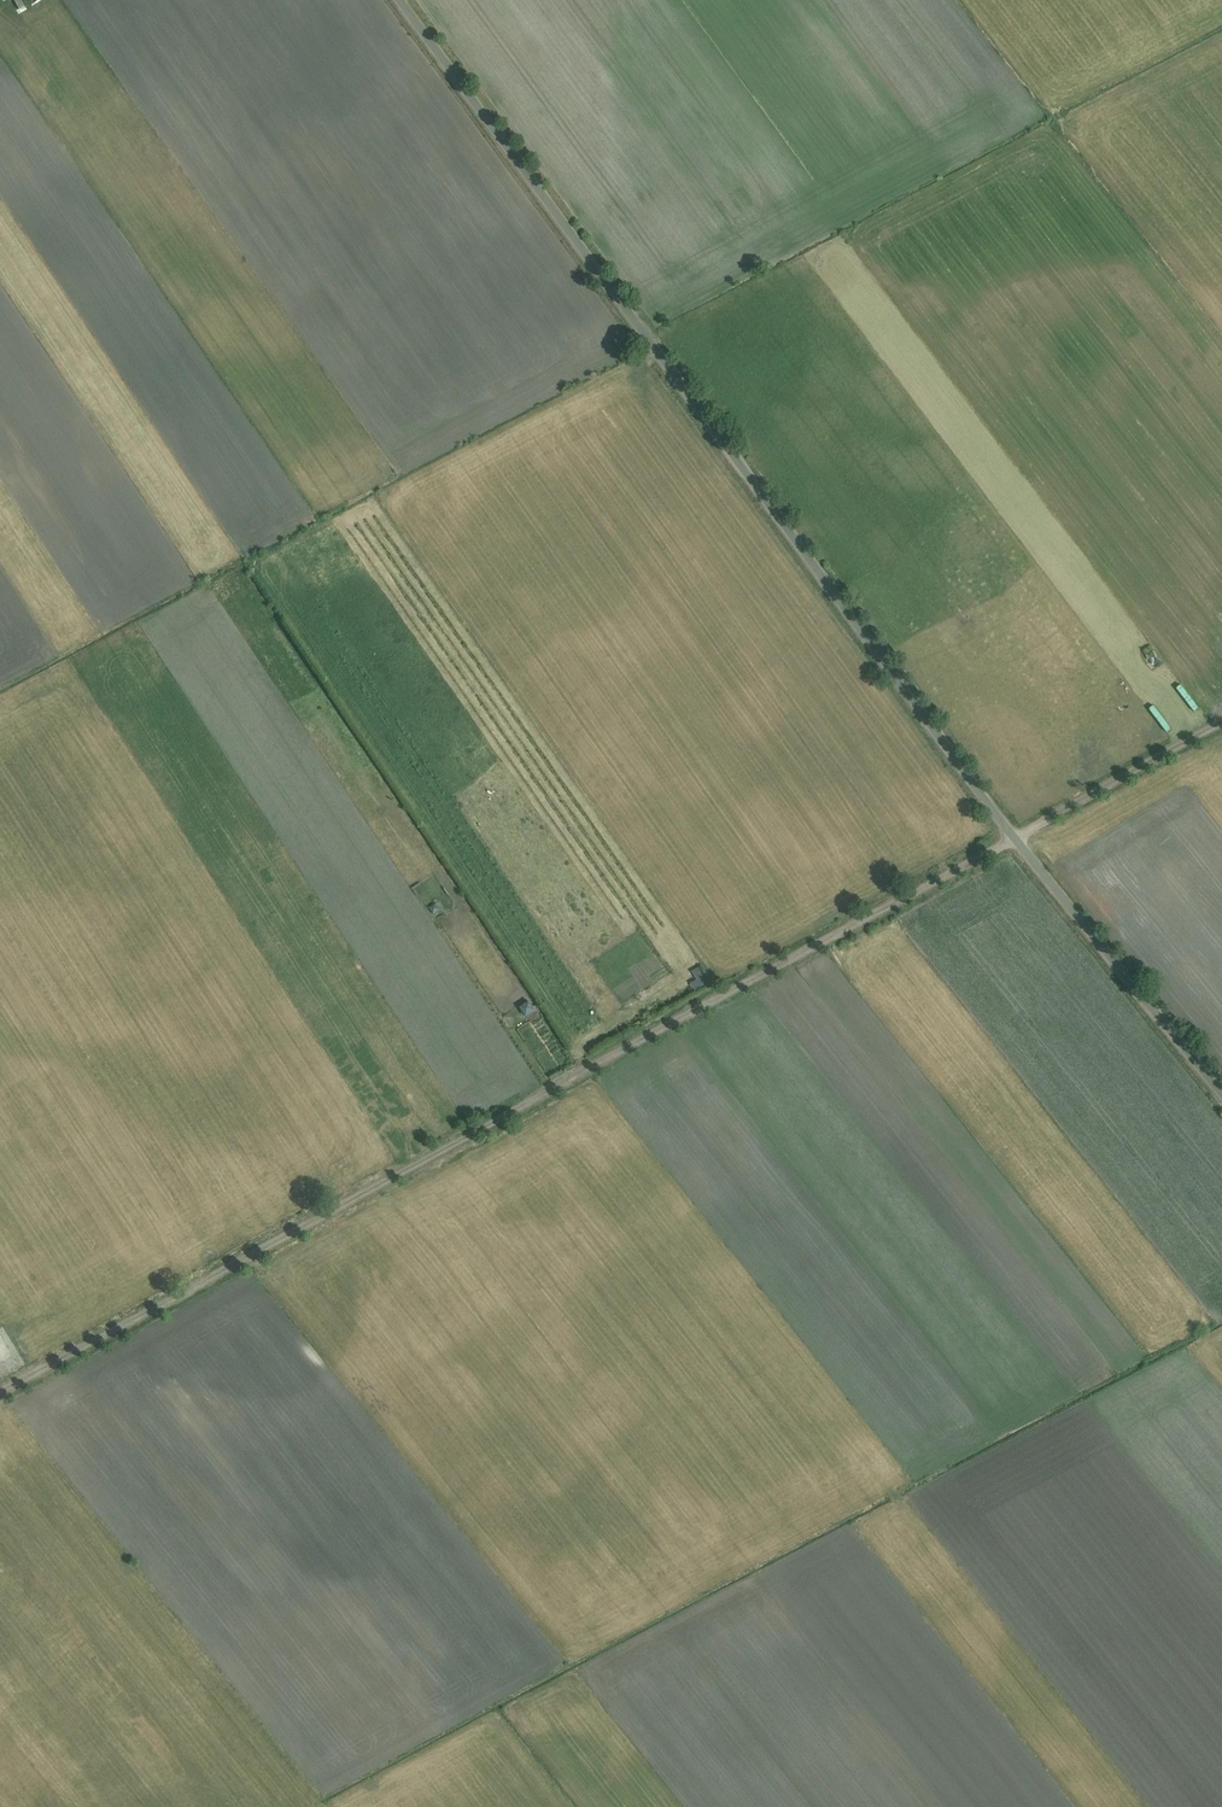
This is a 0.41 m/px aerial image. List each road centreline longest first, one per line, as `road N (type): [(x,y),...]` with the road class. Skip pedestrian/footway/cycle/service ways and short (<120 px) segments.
road 1 (track): [(0,1394),(1221,726)]
road 2 (unclassified): [(1221,1094),(1014,838),(396,0)]

